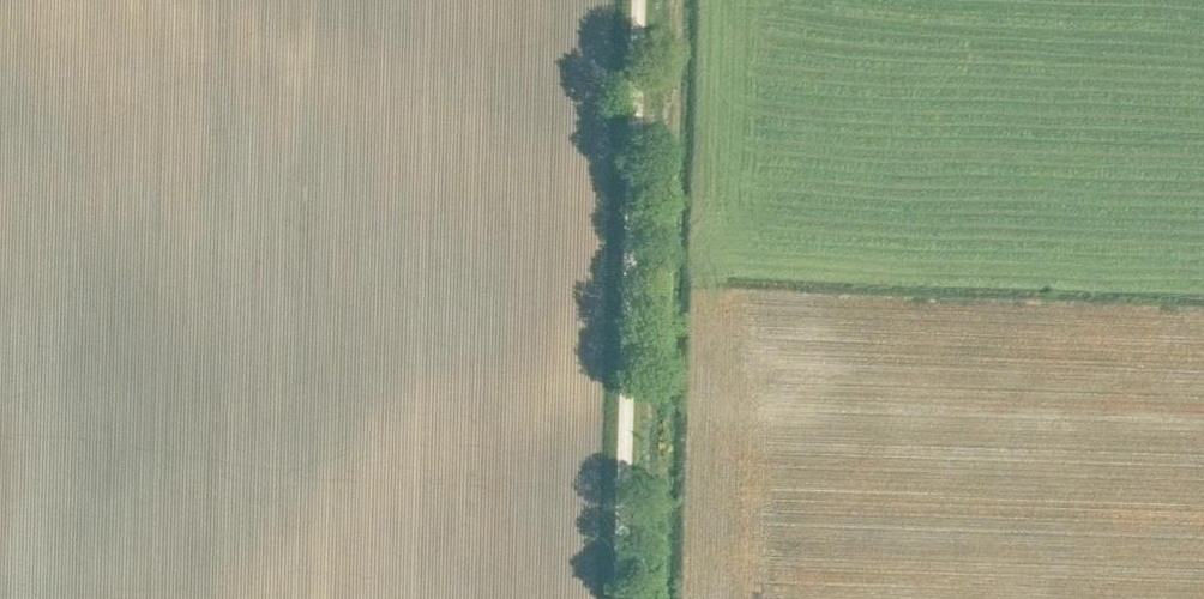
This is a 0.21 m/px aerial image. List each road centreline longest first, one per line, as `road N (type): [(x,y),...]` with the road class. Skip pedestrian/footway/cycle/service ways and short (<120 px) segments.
road 1 (unclassified): [(642,0),(626,598)]

